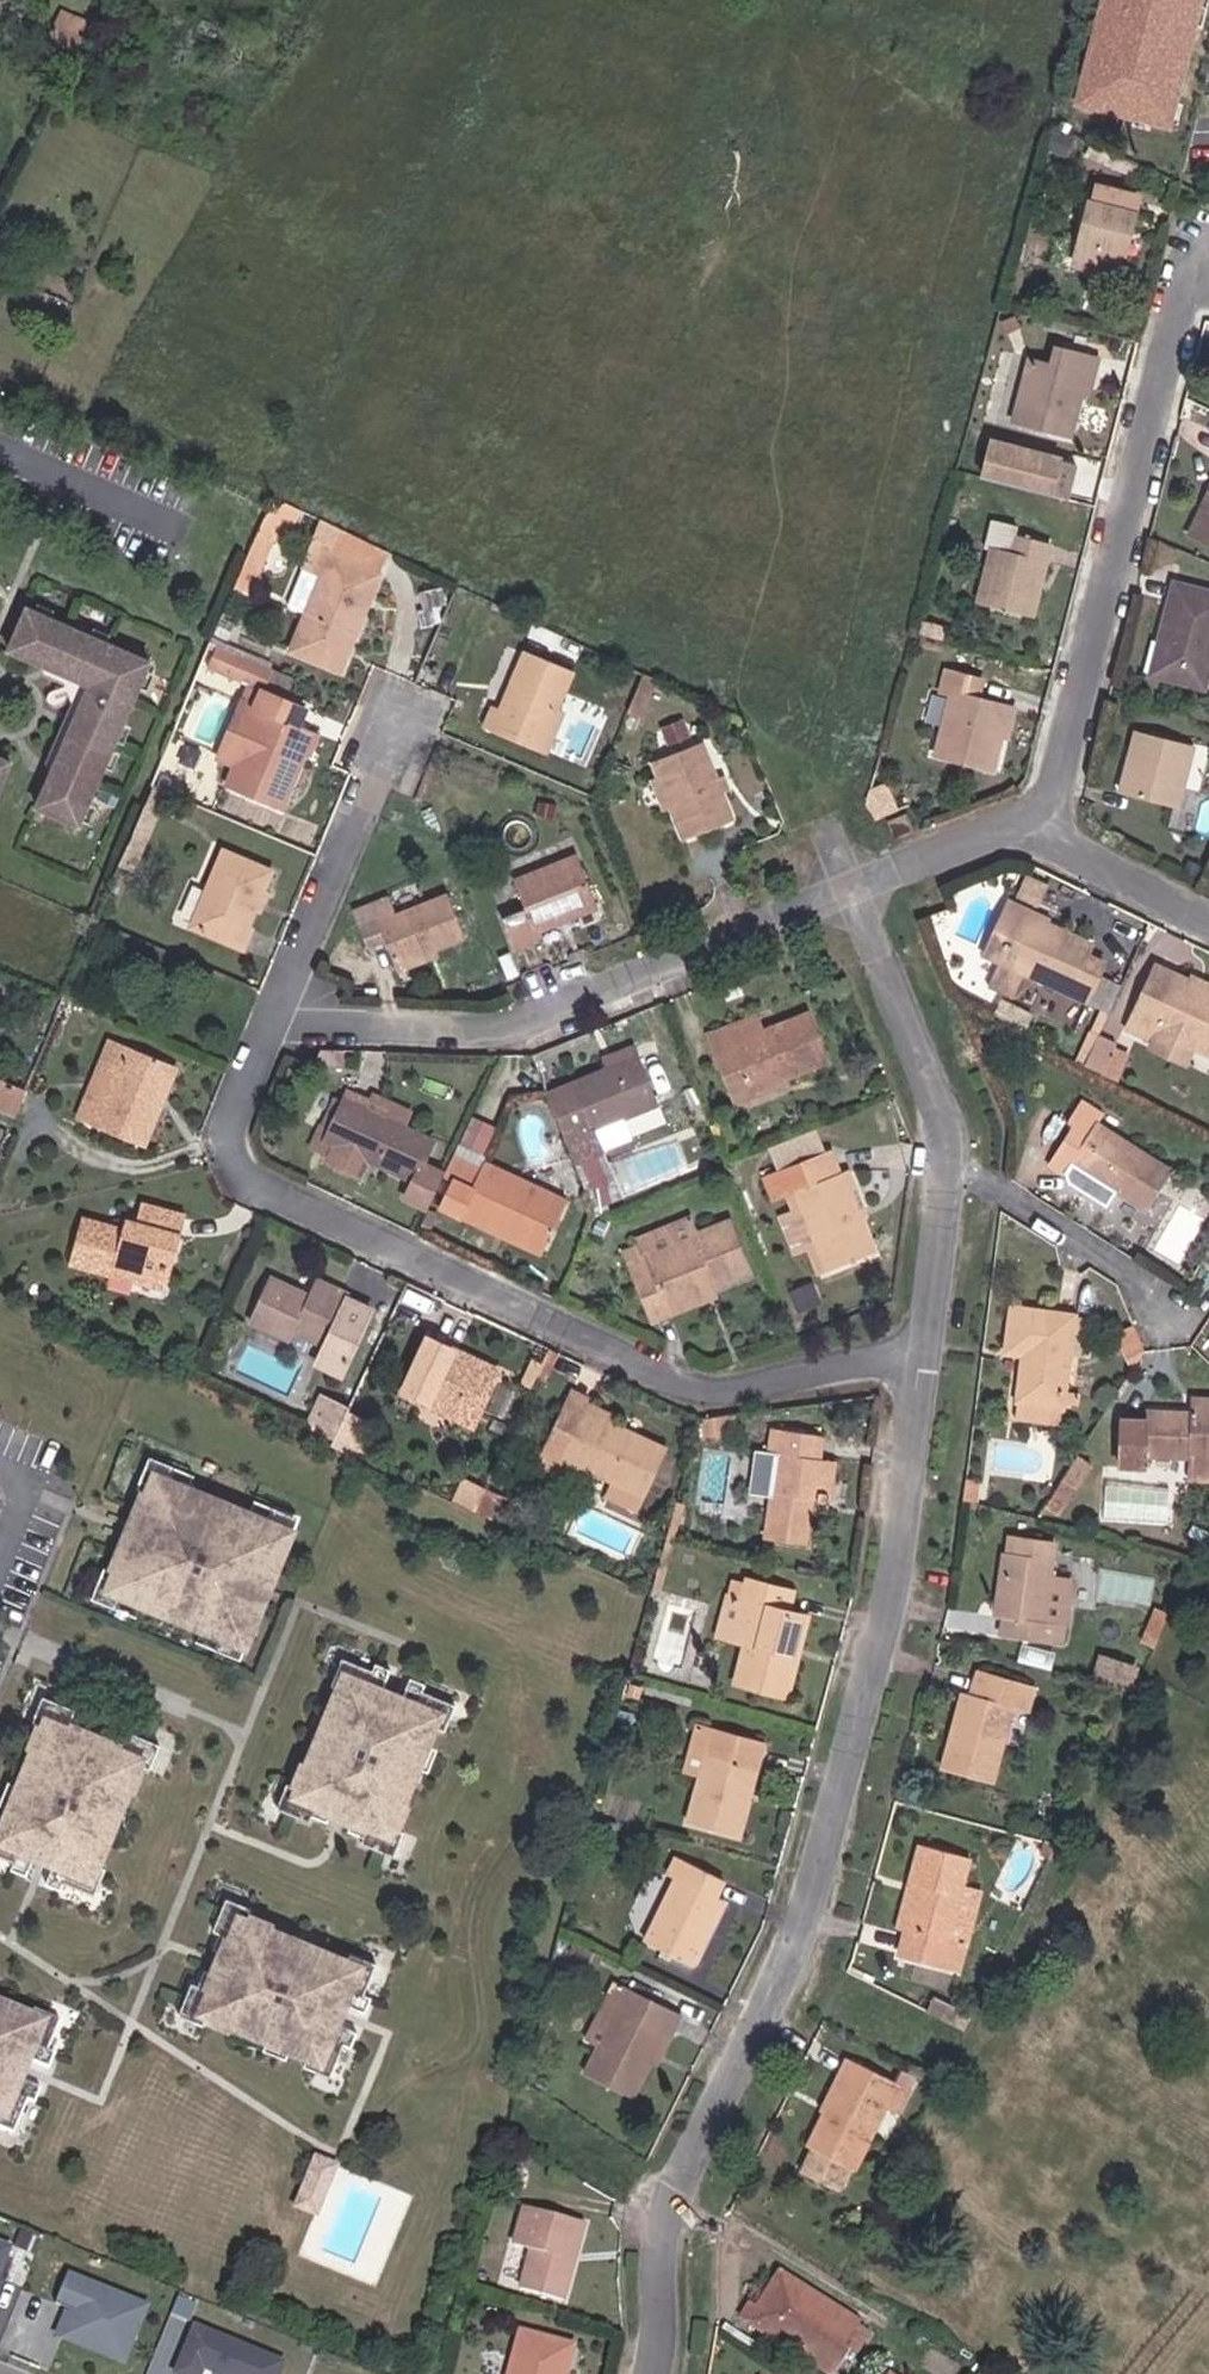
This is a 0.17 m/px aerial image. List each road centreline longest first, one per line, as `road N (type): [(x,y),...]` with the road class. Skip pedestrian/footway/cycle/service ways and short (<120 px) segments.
road 1 (residential): [(923,1351),(895,1585),(799,1938),(678,2179),(662,2250),(655,2373)]
road 2 (residential): [(271,1023),(230,1122),(251,1183),(668,1380),(717,1389),(923,1351)]
road 3 (residential): [(853,891),(496,1026),(271,1023)]
road 4 (residential): [(1041,822),(1192,272),(1208,260)]
road 5 (residential): [(853,891),(948,1121),(950,1166),(923,1351)]
road 6 (residential): [(271,1023),(401,717)]
road 7 (residential): [(1041,822),(853,891)]
road 8 (residential): [(1208,919),(1083,859),(1041,822)]

